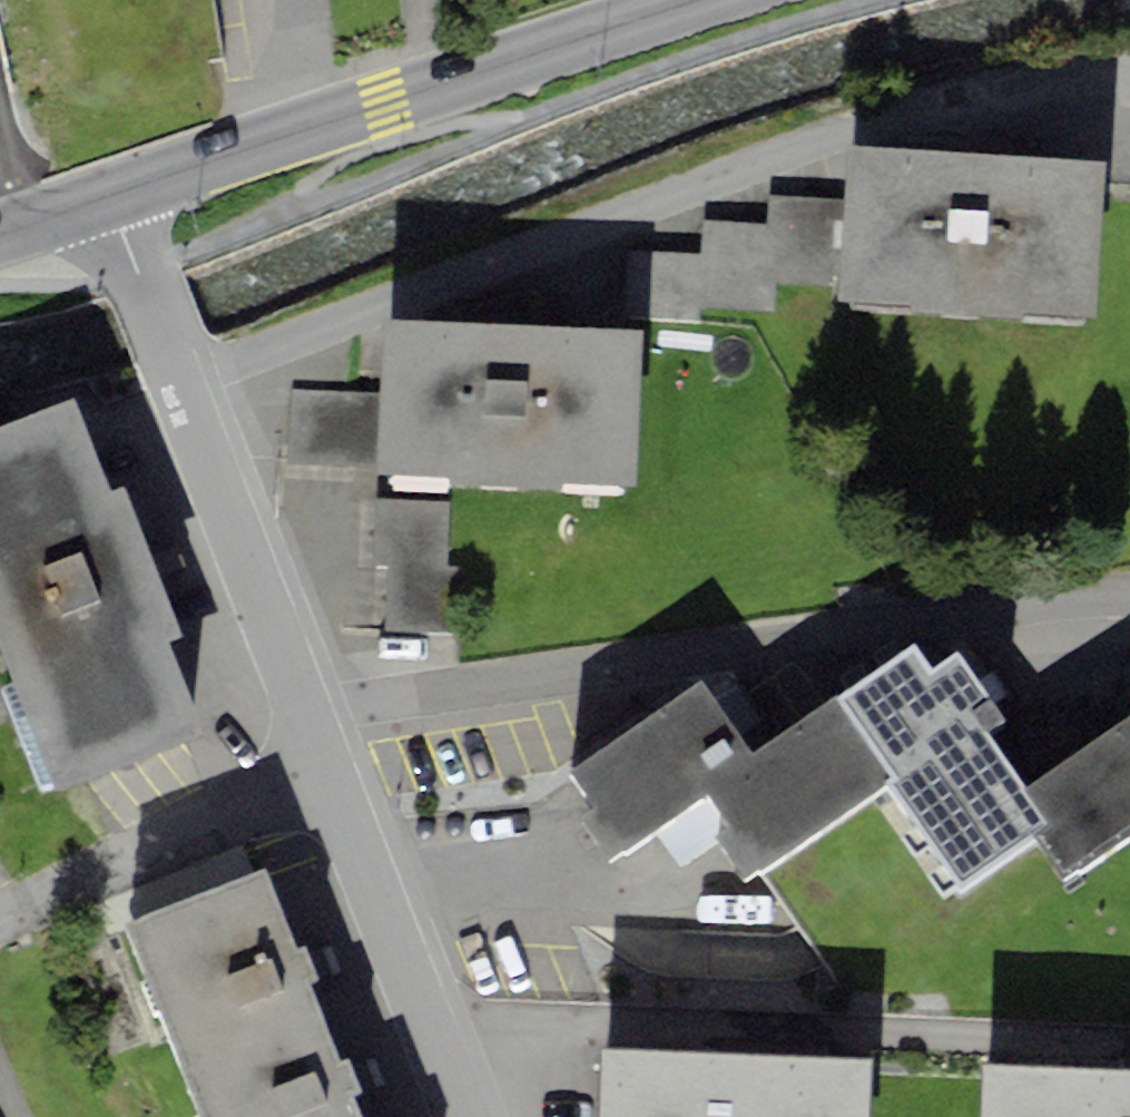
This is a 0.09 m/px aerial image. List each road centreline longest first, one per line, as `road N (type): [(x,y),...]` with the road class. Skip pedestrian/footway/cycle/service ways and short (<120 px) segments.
road 1 (residential): [(196,397),(414,297),(865,125),(1129,82)]
road 2 (residential): [(304,713),(747,638),(1080,593),(1129,594)]
road 3 (primary): [(700,0),(123,193)]
road 4 (residential): [(463,1116),(327,773)]
road 5 (residential): [(327,773),(0,890)]
road 6 (residential): [(304,713),(196,397)]
road 7 (residential): [(196,397),(123,193)]
road 8 (primary): [(123,193),(0,236)]

